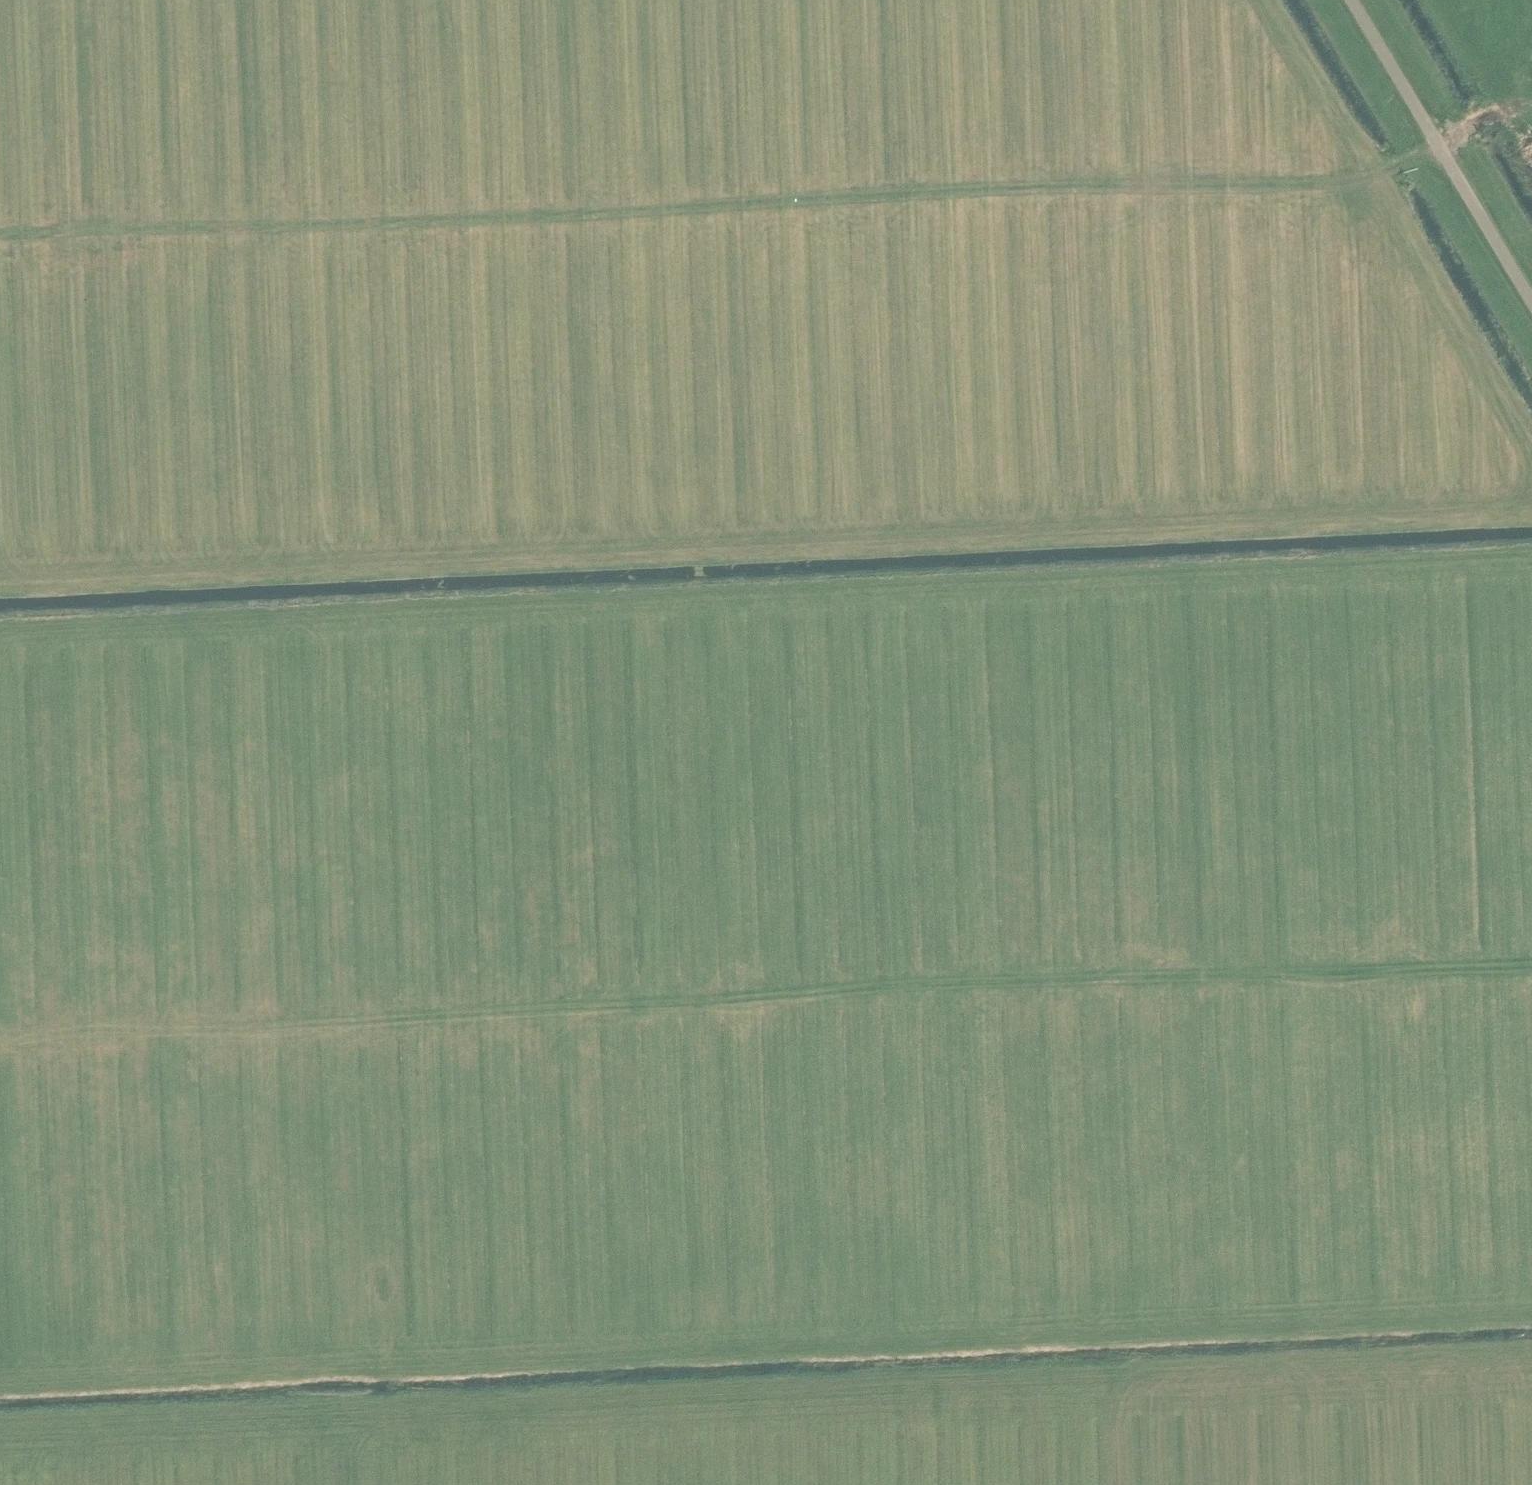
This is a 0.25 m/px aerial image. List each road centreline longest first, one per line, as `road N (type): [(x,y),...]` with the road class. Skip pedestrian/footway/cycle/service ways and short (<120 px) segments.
road 1 (unclassified): [(1531,300),(1353,0)]

